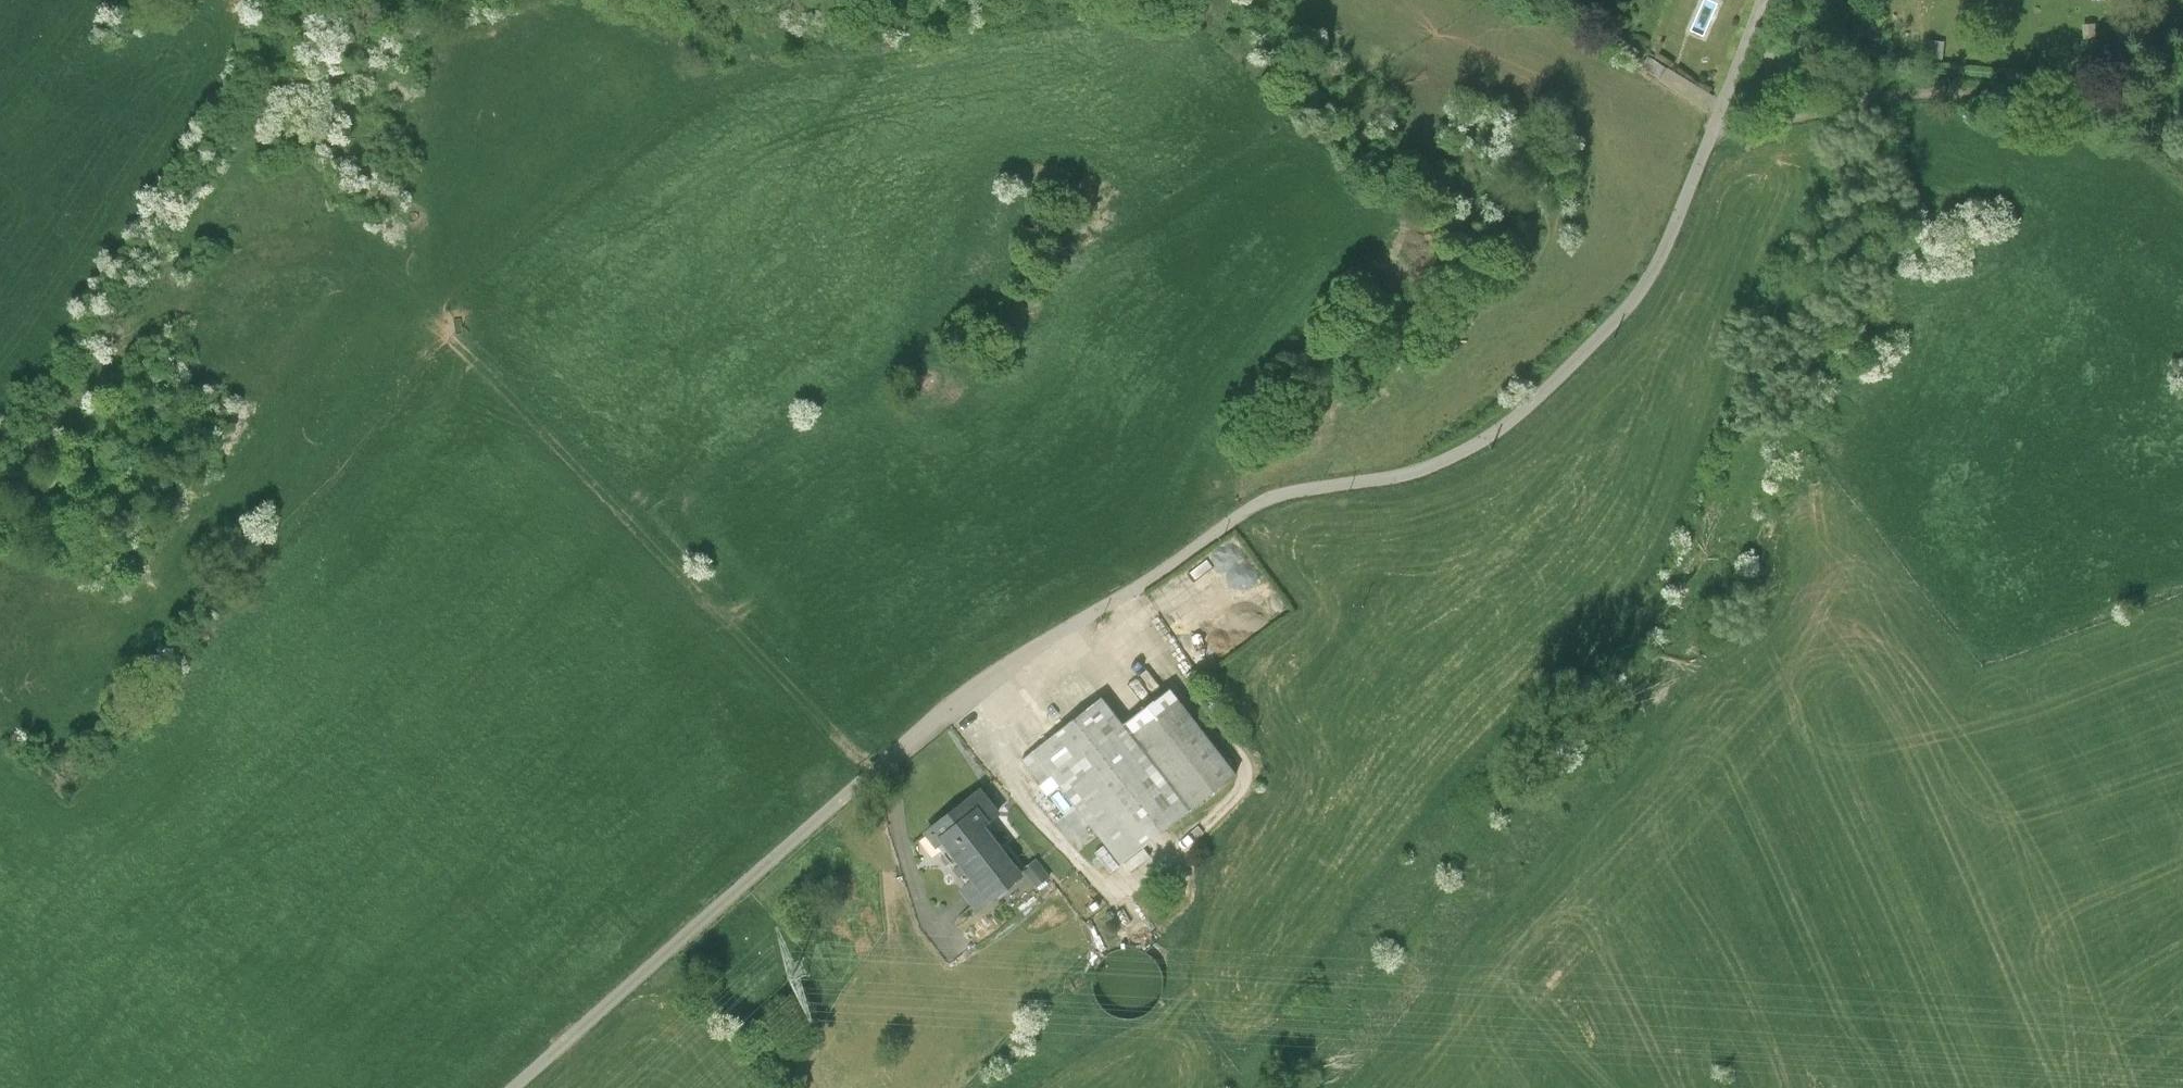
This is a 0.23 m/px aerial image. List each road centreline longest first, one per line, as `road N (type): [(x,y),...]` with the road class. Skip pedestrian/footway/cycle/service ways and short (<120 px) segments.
road 1 (track): [(887,759),(505,1087)]
road 2 (track): [(2182,165),(2165,147),(2055,98),(1934,93),(1714,133)]

